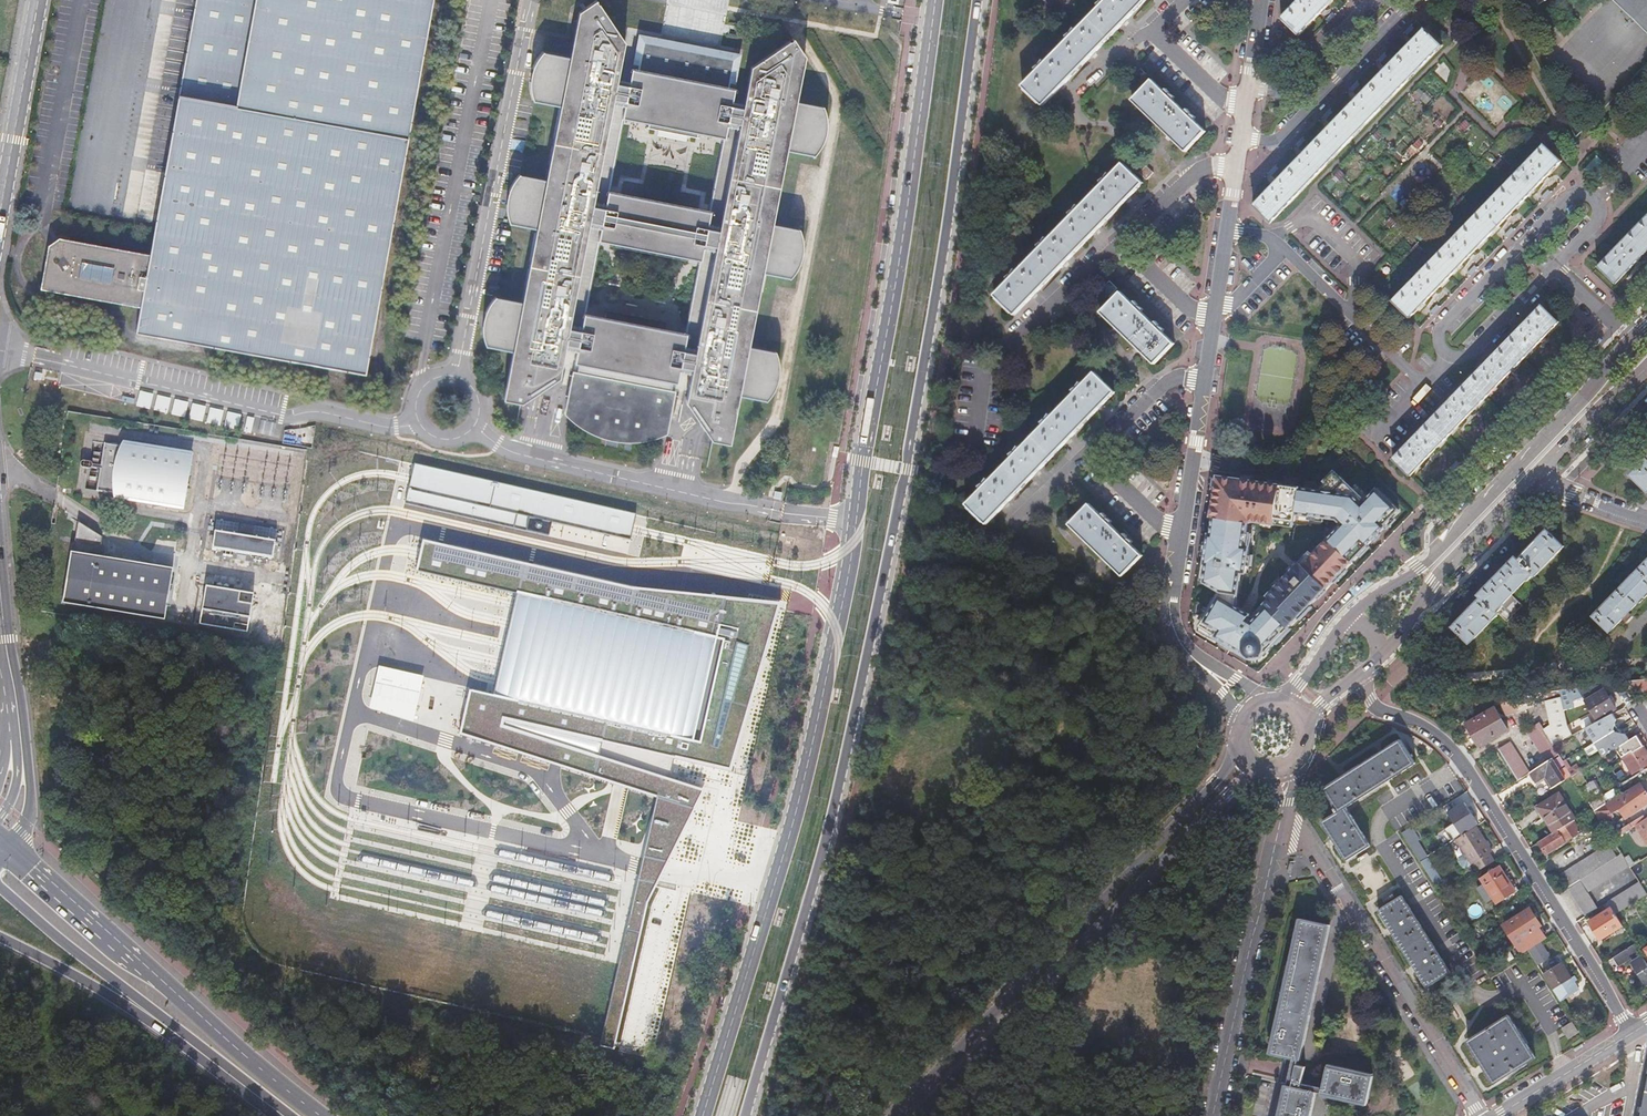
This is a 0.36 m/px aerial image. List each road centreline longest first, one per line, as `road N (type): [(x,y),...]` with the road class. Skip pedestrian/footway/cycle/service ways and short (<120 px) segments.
road 1 (primary): [(935,0),(845,585),(801,794),(705,1115)]
road 2 (primary): [(746,1115),(828,827),(906,469),(977,0)]
road 3 (secondary): [(1236,750),(898,1115)]
road 4 (secondary): [(921,1115),(1224,794),(1255,771)]
road 5 (residential): [(1631,1034),(1450,752),(1379,711),(1360,675)]
road 6 (primary): [(323,1115),(8,845)]
road 7 (secondary): [(1634,337),(1425,560),(1345,619)]
road 8 (unclassified): [(1283,806),(1481,1115)]
road 9 (secondary): [(1283,806),(1213,1115)]
road 10 (residential): [(1438,369),(1424,382),(1263,236),(1225,229)]
road 11 (residential): [(1598,211),(1580,196),(1568,204),(1441,335),(1438,369)]
road 12 (primary): [(0,888),(190,1044)]
road 13 (secondary): [(1381,658),(1442,569),(1536,472)]
road 14 (residential): [(1239,139),(1276,139),(1409,0)]
road 15 (primary): [(0,938),(190,1044)]
road 16 (secondary): [(40,0),(0,200)]
road 17 (unclassified): [(8,845),(30,801),(7,653)]
road 18 (residential): [(1371,0),(1303,80),(1273,92),(1249,88)]
road 19 (unclassified): [(1178,539),(1201,382)]
road 20 (unclassified): [(1495,1115),(1631,1034)]
road 21 (residential): [(1438,369),(1490,339),(1555,266)]
road 22 (secondary): [(1536,472),(1646,359)]
road 23 (residential): [(1182,0),(1071,101)]
road 24 (residential): [(1235,166),(1201,172),(1119,240)]
road 25 (residential): [(1201,382),(1164,385),(1087,451)]
road 26 (unclassified): [(1200,664),(1184,649),(1171,616),(1178,539)]
road 27 (unclassified): [(10,687),(17,776),(0,818)]
road 28 (residential): [(1087,451),(1178,539)]
road 29 (residential): [(1119,240),(1192,313),(1211,316)]
road 30 (residential): [(1536,472),(1646,521)]

